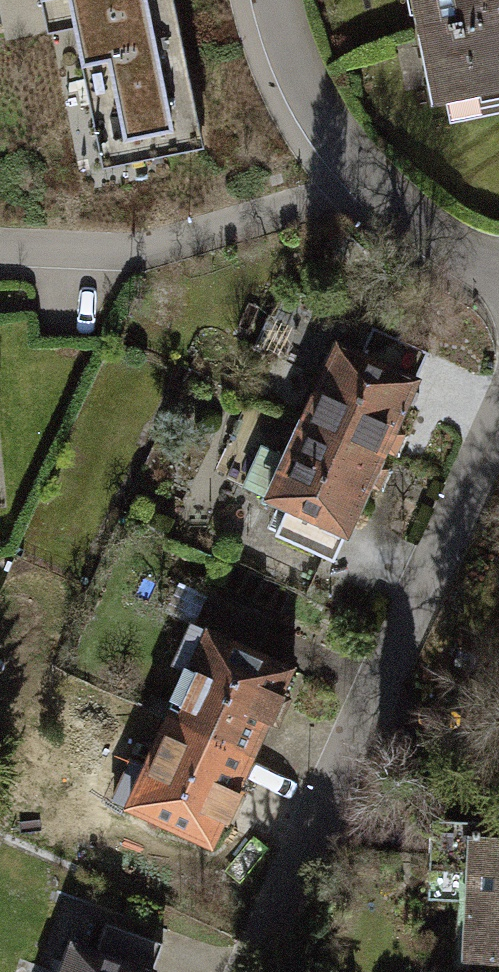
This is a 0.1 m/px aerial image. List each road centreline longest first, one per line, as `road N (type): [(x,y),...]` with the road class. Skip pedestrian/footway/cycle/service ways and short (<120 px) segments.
road 1 (residential): [(498,412),(292,833),(249,971)]
road 2 (residential): [(353,187),(159,253),(0,252)]
road 3 (residential): [(263,0),(272,50),(319,140),(353,187)]
road 4 (residential): [(353,187),(498,271)]

